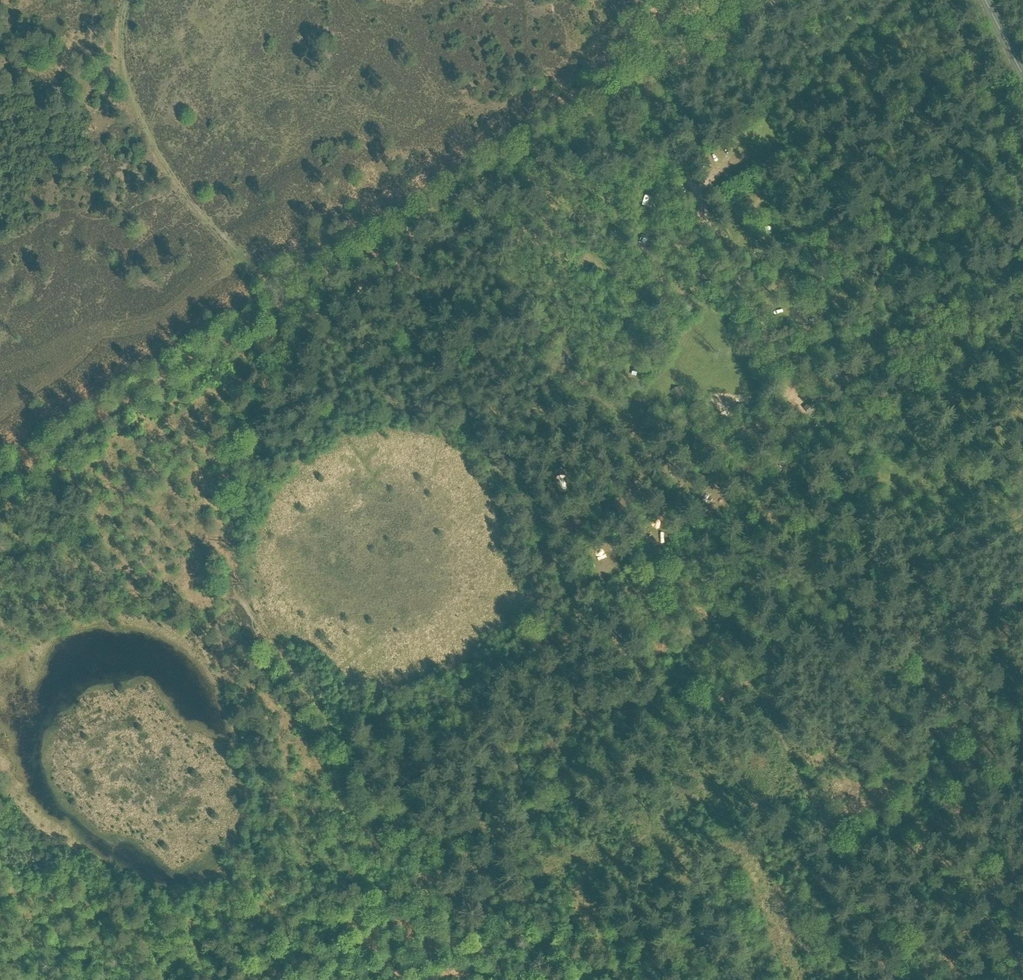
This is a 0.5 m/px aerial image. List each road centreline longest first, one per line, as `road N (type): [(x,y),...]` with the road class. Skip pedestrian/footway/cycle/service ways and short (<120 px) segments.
road 1 (track): [(782,0),(645,82),(786,381),(785,395),(770,416),(683,464),(629,472),(597,425),(595,386),(671,258)]
road 2 (track): [(263,979),(1022,513)]
road 3 (track): [(0,483),(645,82)]
road 4 (track): [(786,381),(892,593)]

